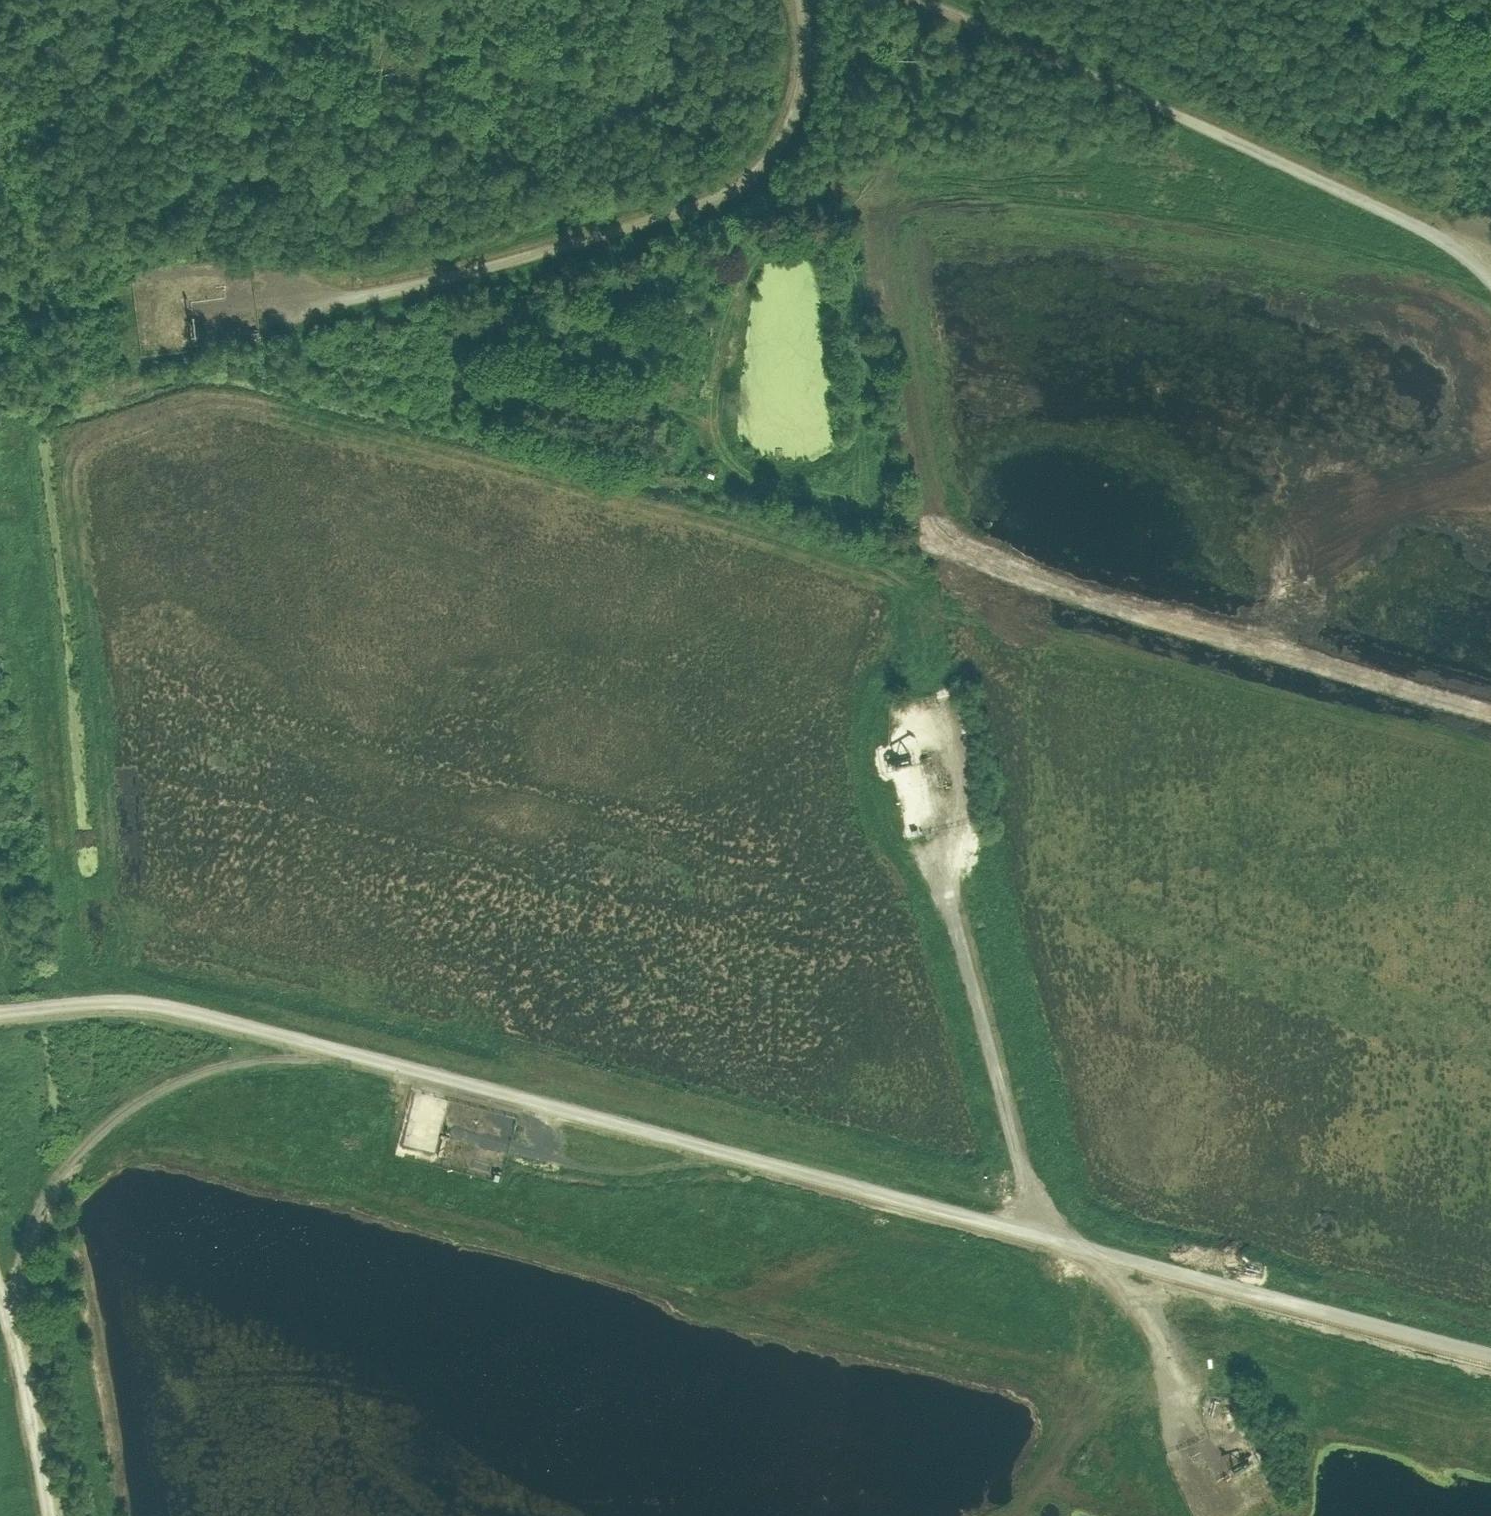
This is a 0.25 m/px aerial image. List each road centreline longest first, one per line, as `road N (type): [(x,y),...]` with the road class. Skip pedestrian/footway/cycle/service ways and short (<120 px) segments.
road 1 (track): [(0,1012),(120,1003),(258,1026),(1252,1293),(1490,1347)]
road 2 (track): [(791,0),(799,47),(788,114),(758,168),(713,203),(478,271),(219,329)]
road 3 (track): [(343,1049),(219,1068),(151,1097),(94,1140),(48,1195),(22,1260),(11,1330),(44,1515)]
road 4 (track): [(909,0),(1490,255)]
road 5 (track): [(1070,1244),(1044,1218),(1022,1163),(931,775)]
road 6 (track): [(1070,1244),(1147,1325),(1166,1361),(1189,1446),(1226,1515)]
road 7 (track): [(714,1148),(654,1168),(611,1171),(467,1133)]

